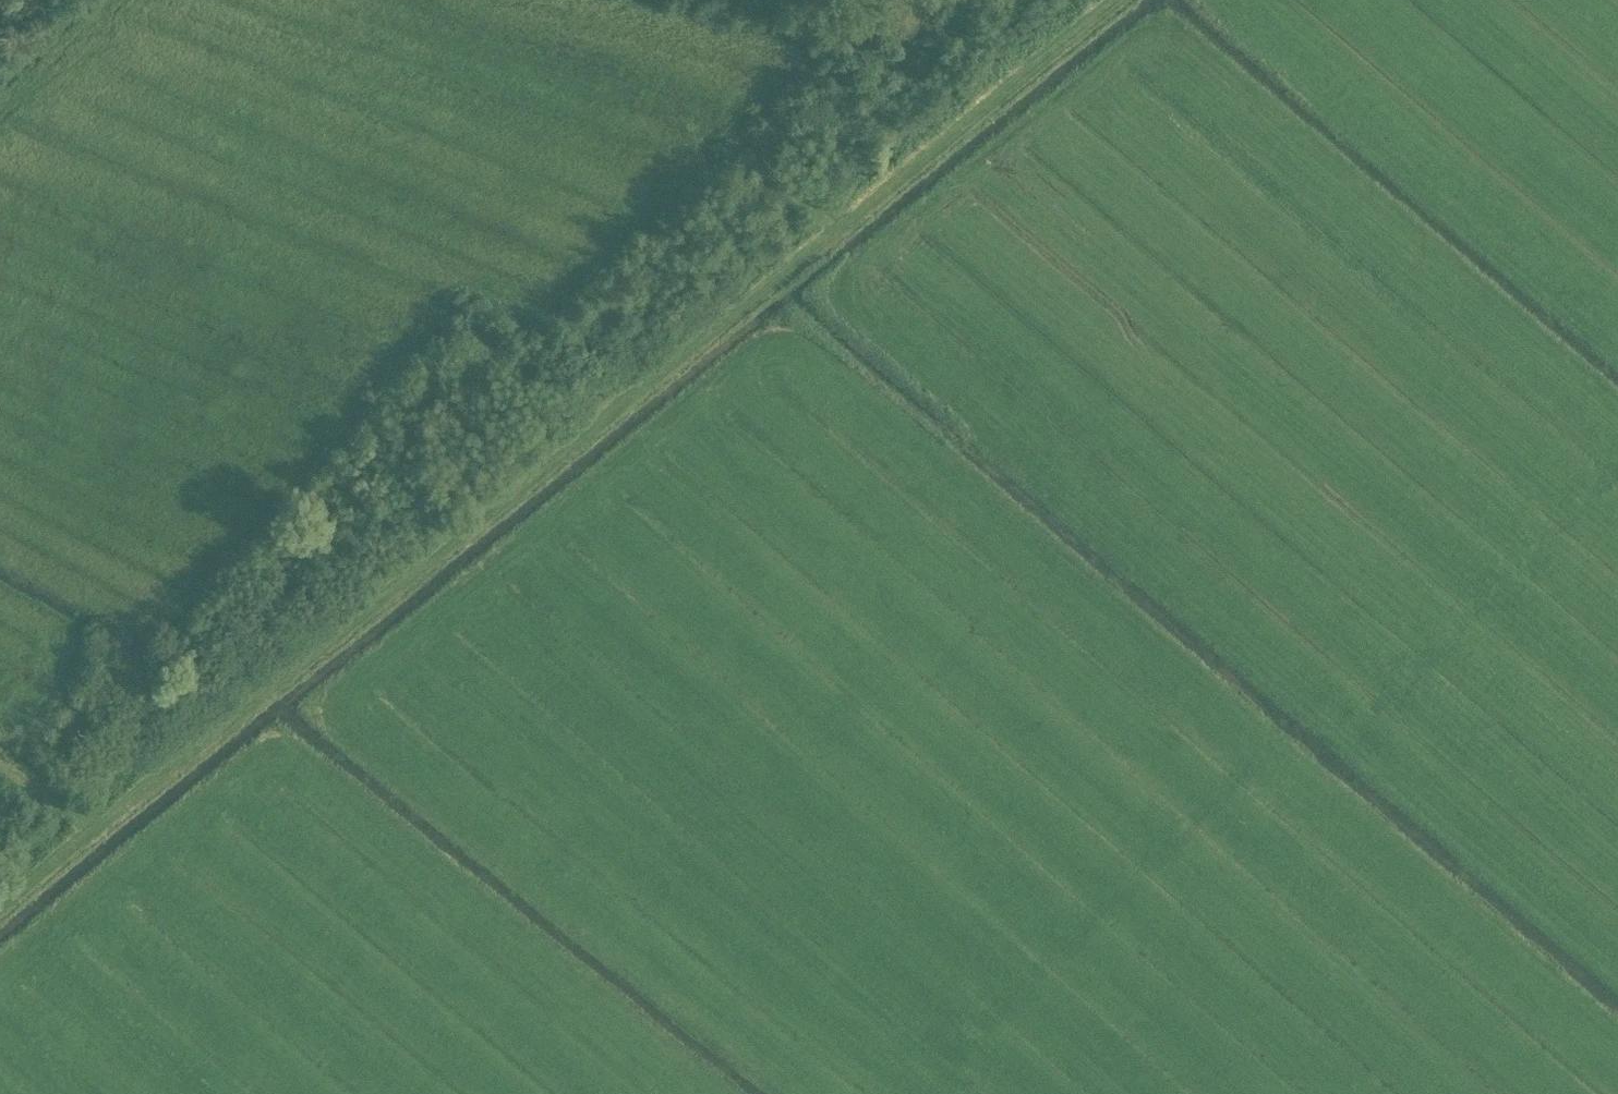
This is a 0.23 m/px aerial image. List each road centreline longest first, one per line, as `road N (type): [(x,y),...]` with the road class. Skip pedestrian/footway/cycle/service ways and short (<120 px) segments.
road 1 (track): [(1124,0),(797,277),(0,923)]

